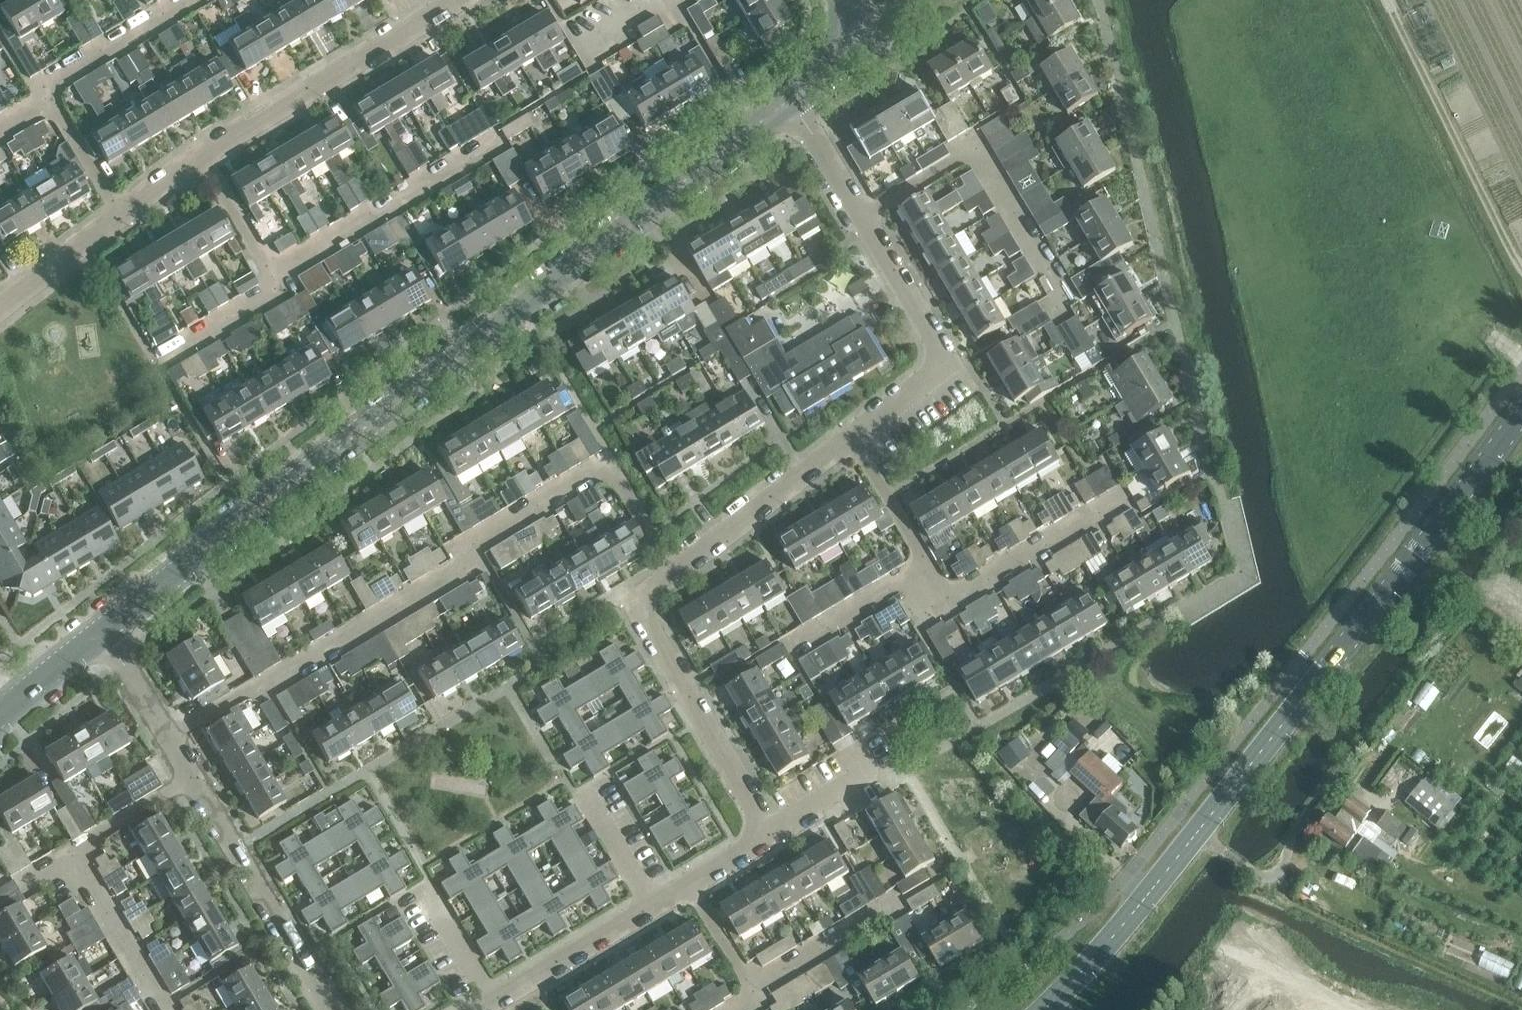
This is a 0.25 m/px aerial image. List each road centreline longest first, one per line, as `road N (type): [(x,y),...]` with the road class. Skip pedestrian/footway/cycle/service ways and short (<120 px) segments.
road 1 (tertiary): [(104,626),(795,96)]
road 2 (residential): [(170,740),(473,564),(478,538),(592,473),(620,481),(678,571)]
road 3 (secondary): [(1197,833),(1521,419)]
road 4 (residential): [(693,882),(768,833),(641,616),(642,599),(678,571)]
road 5 (residential): [(865,218),(978,146),(1067,293)]
road 6 (residential): [(199,158),(457,0)]
road 7 (track): [(1388,0),(1521,266)]
road 8 (residential): [(858,438),(931,378),(945,347),(865,218)]
road 9 (residential): [(328,1009),(194,779)]
road 10 (residential): [(280,286),(295,263),(484,147)]
road 11 (residential): [(931,570),(951,602),(1124,497)]
road 12 (secondary): [(1197,833),(1138,913),(1046,1009)]
road 13 (residential): [(678,571),(858,438)]
road 14 (unclassified): [(1258,877),(1286,858),(1324,791),(1338,785),(1388,803),(1412,781)]
road 15 (residential): [(487,1003),(652,905)]
road 16 (residential): [(47,97),(192,0)]
road 17 (residential): [(81,861),(167,1009)]
road 18 (residential): [(752,986),(900,902)]
road 19 (residential): [(0,308),(122,213)]
road 20 (residential): [(280,286),(199,158)]
road 21 (residential): [(931,570),(858,438)]
road 22 (residential): [(804,643),(931,570)]
road 23 (residential): [(81,861),(102,831),(194,779)]
road 24 (residential): [(865,218),(795,96)]
road 25 (residential): [(122,213),(47,97)]
road 26 (tertiary): [(0,709),(104,626)]
road 27 (residential): [(170,740),(104,626)]
road 28 (residential): [(652,905),(588,795)]
road 29 (residential): [(487,1003),(426,895)]

